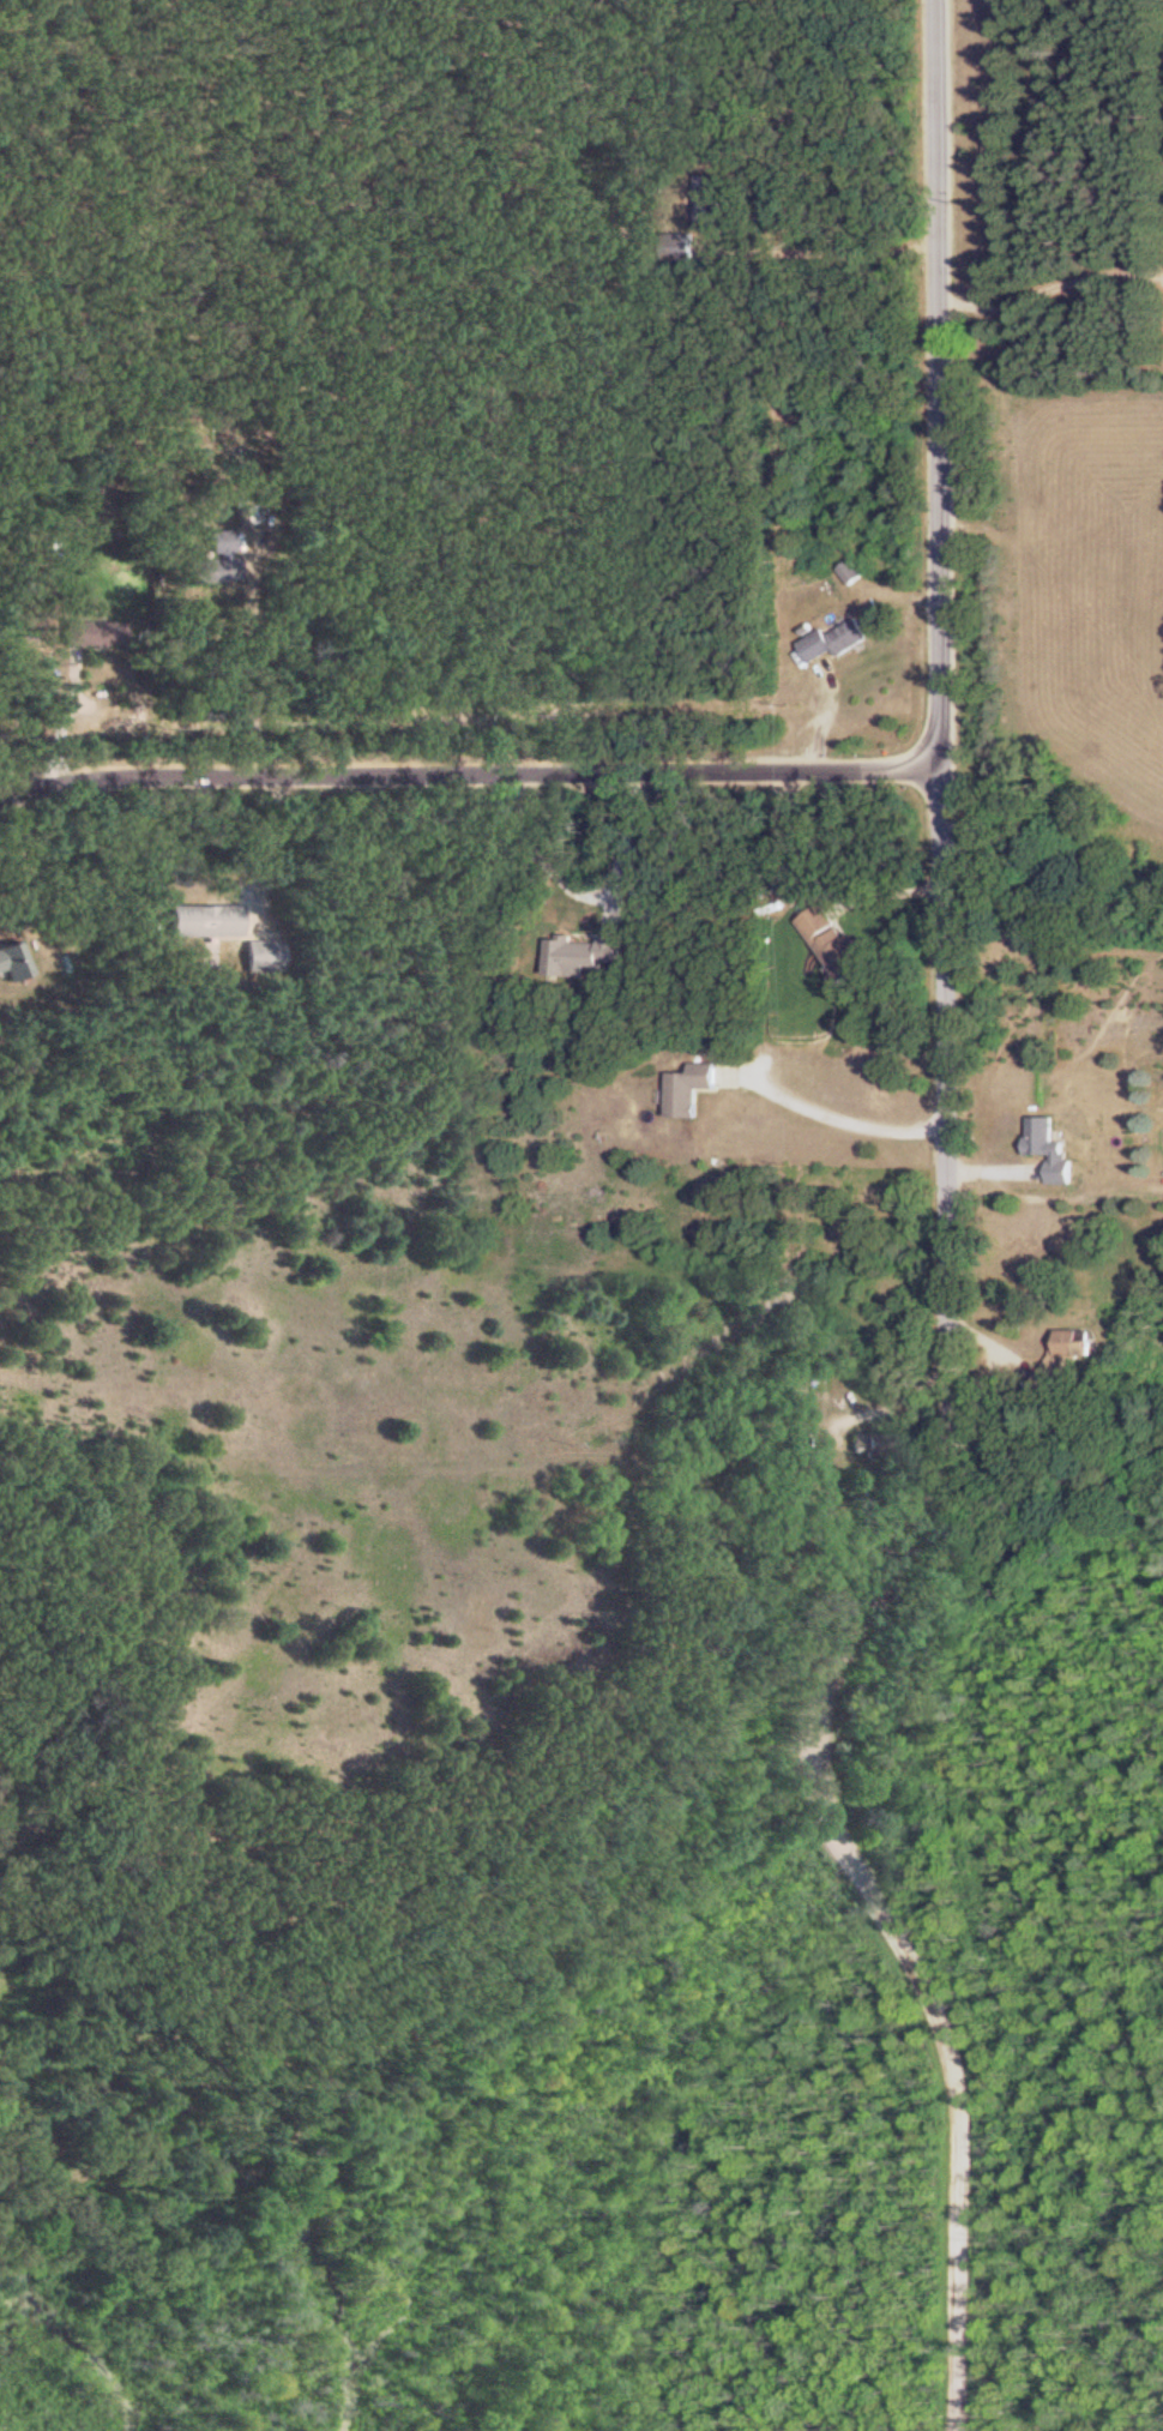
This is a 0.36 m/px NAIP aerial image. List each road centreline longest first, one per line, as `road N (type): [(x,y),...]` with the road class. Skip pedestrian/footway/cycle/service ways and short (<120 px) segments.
road 1 (residential): [(950,766),(957,1434),(844,1643),(807,1747),(825,1818),(950,2021),(962,2063),(966,2430)]
road 2 (tertiary): [(0,797),(42,782),(133,776),(950,766)]
road 3 (tertiary): [(936,0),(933,299),(950,766)]

